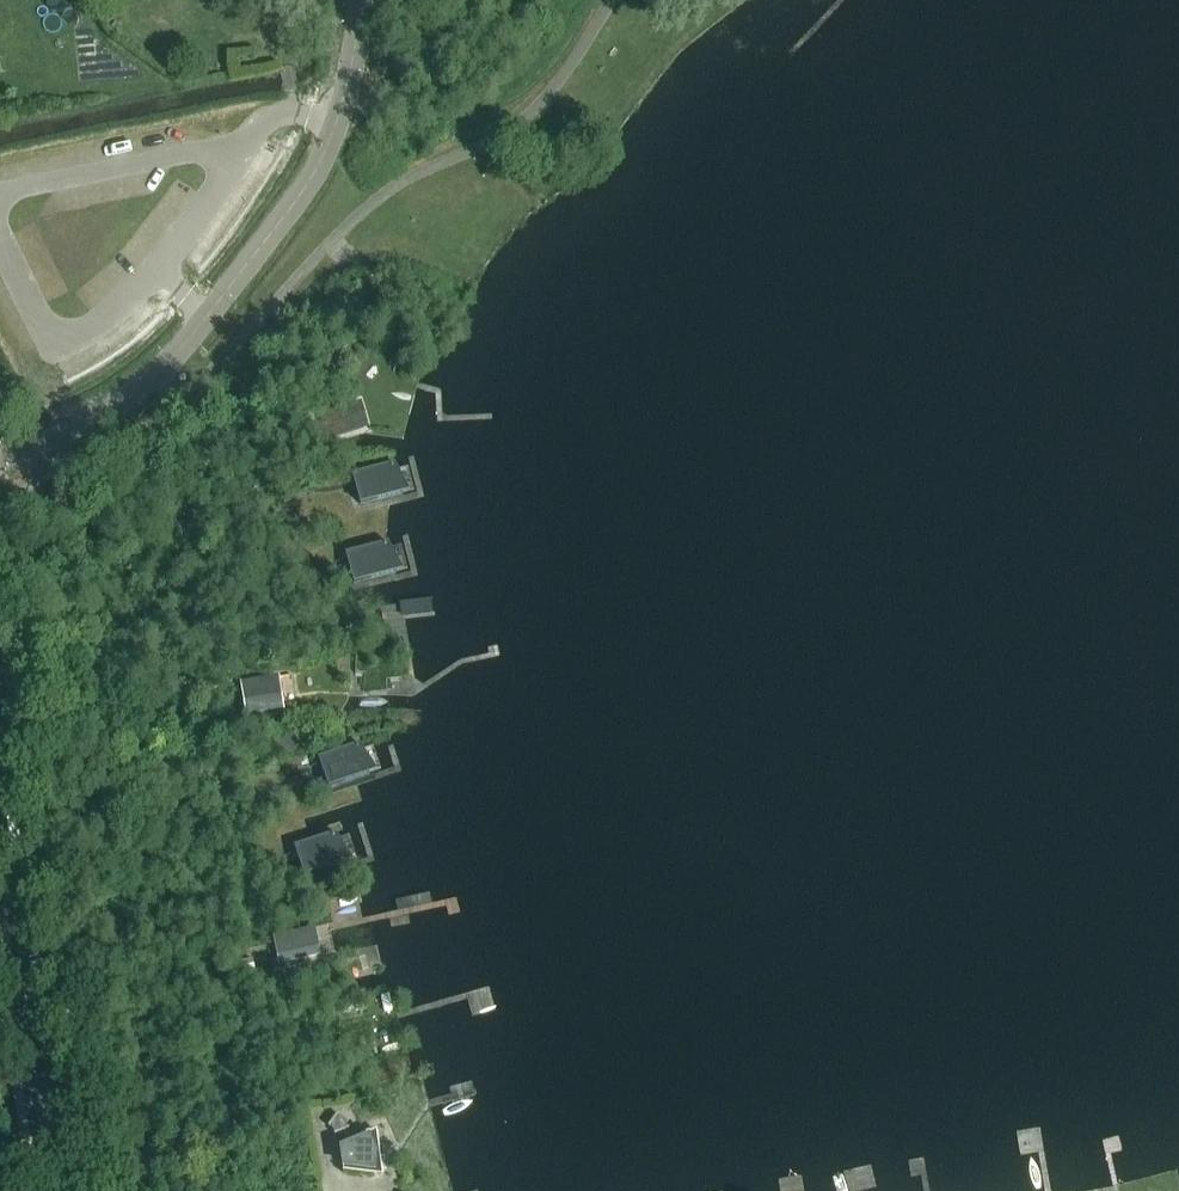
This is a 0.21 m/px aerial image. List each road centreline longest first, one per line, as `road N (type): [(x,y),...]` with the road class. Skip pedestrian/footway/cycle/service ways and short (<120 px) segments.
road 1 (unclassified): [(0,459),(102,419),(140,392),(248,266),(306,188),(342,112),(361,0)]
road 2 (secondary): [(62,1190),(0,759)]

